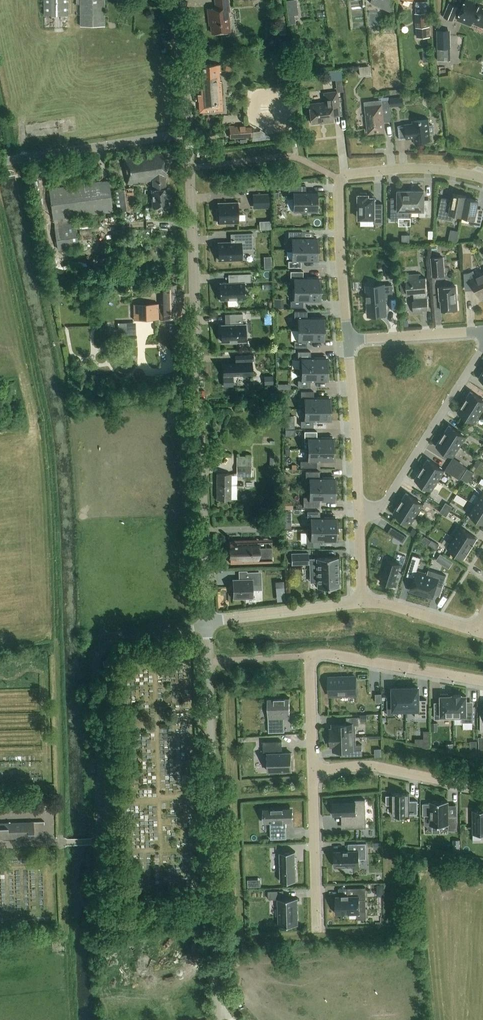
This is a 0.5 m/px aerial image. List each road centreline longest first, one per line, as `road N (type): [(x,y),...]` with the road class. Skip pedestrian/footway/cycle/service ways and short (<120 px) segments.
road 1 (residential): [(206,624),(188,133)]
road 2 (unclassified): [(206,624),(115,641),(96,665),(101,840),(111,900),(129,914),(214,903)]
road 3 (residential): [(482,179),(406,168),(339,178),(348,341)]
road 4 (residential): [(482,681),(310,656),(312,770)]
road 5 (residential): [(214,903),(206,624)]
road 6 (residential): [(482,349),(380,511),(361,514)]
road 7 (residential): [(0,162),(188,133)]
road 8 (residential): [(348,341),(361,514)]
road 9 (residential): [(482,788),(378,767),(312,770)]
road 10 (residential): [(312,770),(317,932)]
road 11 (residential): [(206,624),(364,601)]
road 12 (residential): [(348,341),(482,332)]
road 13 (residential): [(188,133),(176,0)]

